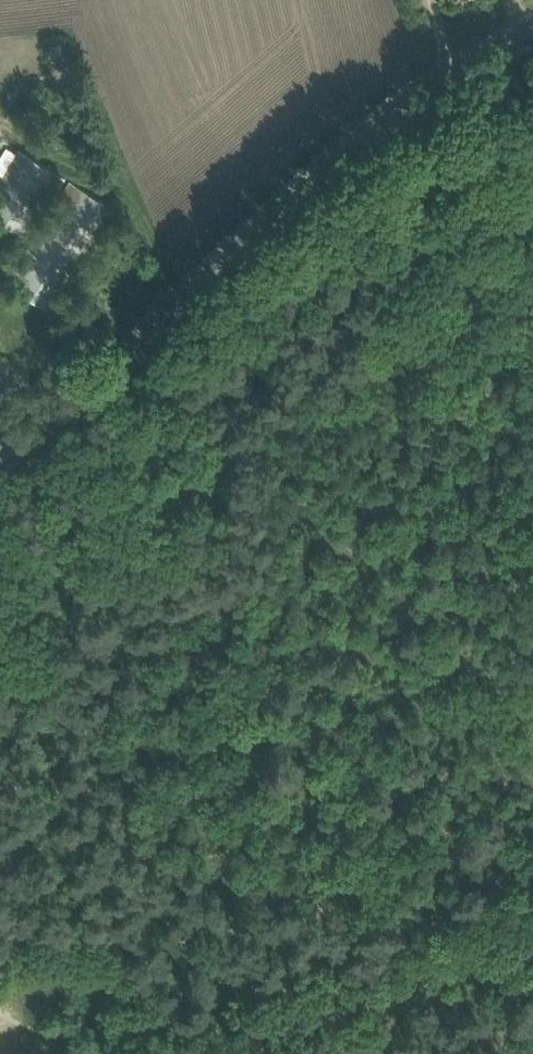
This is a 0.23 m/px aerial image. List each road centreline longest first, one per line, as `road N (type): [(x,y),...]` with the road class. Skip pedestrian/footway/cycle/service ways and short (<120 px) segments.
road 1 (unclassified): [(0,454),(376,119),(450,64),(532,27)]
road 2 (track): [(532,952),(217,1053)]

